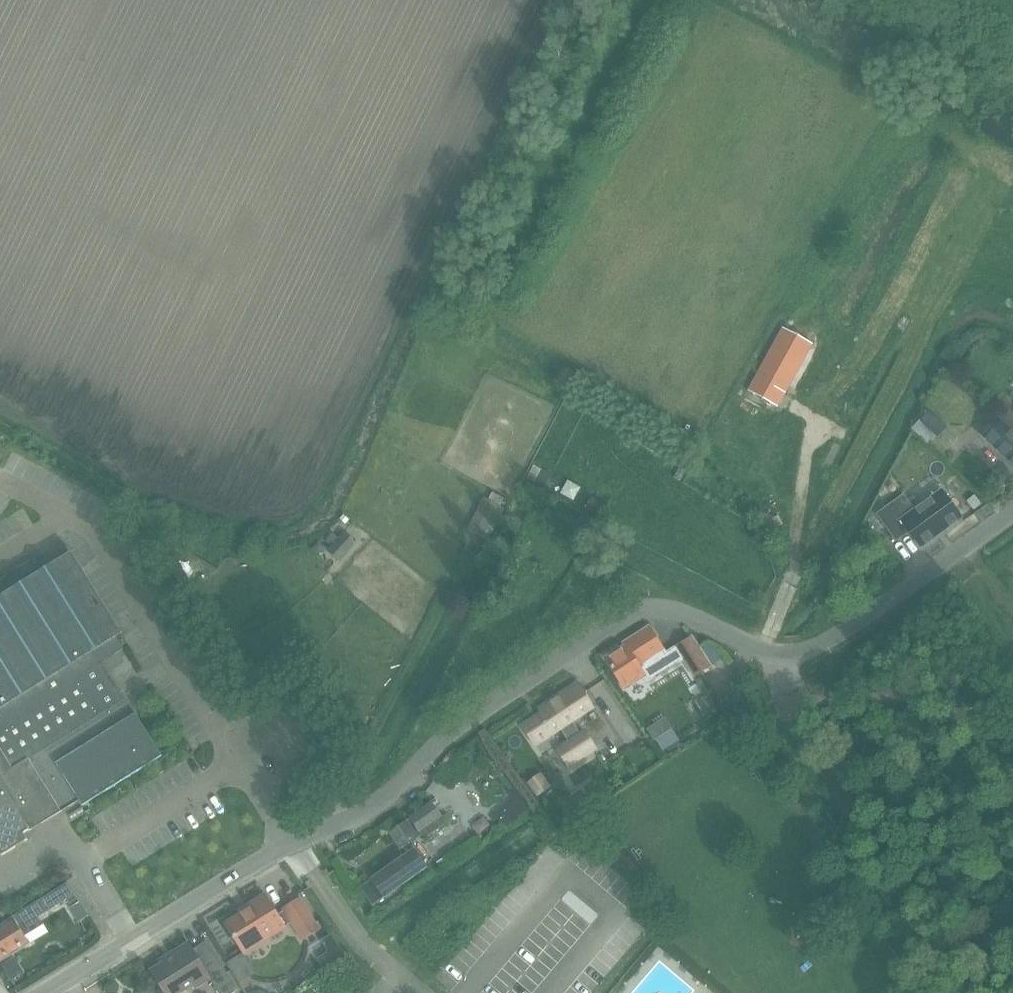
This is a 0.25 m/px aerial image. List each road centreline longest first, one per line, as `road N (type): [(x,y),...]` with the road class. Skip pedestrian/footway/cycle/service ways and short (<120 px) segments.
road 1 (residential): [(45,992),(274,853),(363,813),(450,732),(629,613),(665,608),(761,651),(804,653),(1012,513)]
road 2 (track): [(451,595),(330,813),(330,828)]

